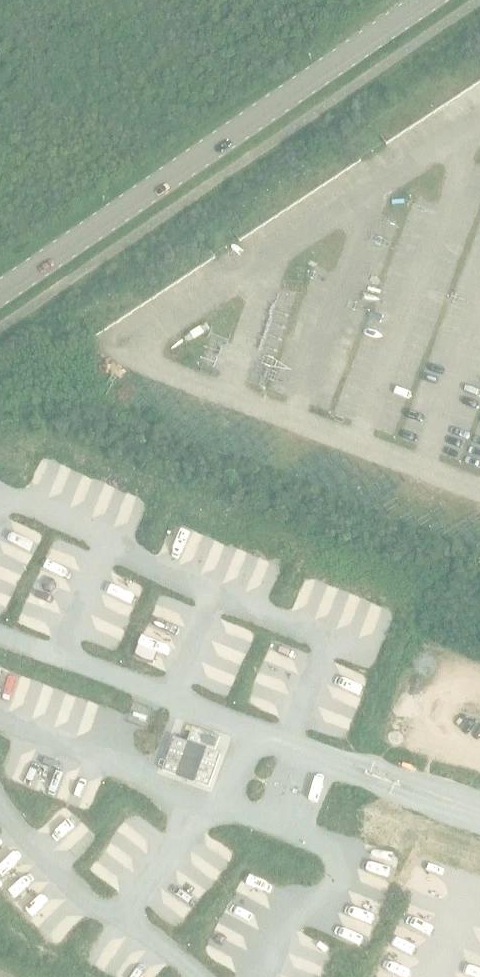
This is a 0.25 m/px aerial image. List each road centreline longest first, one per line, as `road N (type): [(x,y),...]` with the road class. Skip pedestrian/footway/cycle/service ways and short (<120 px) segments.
road 1 (tertiary): [(0,291),(427,0)]

